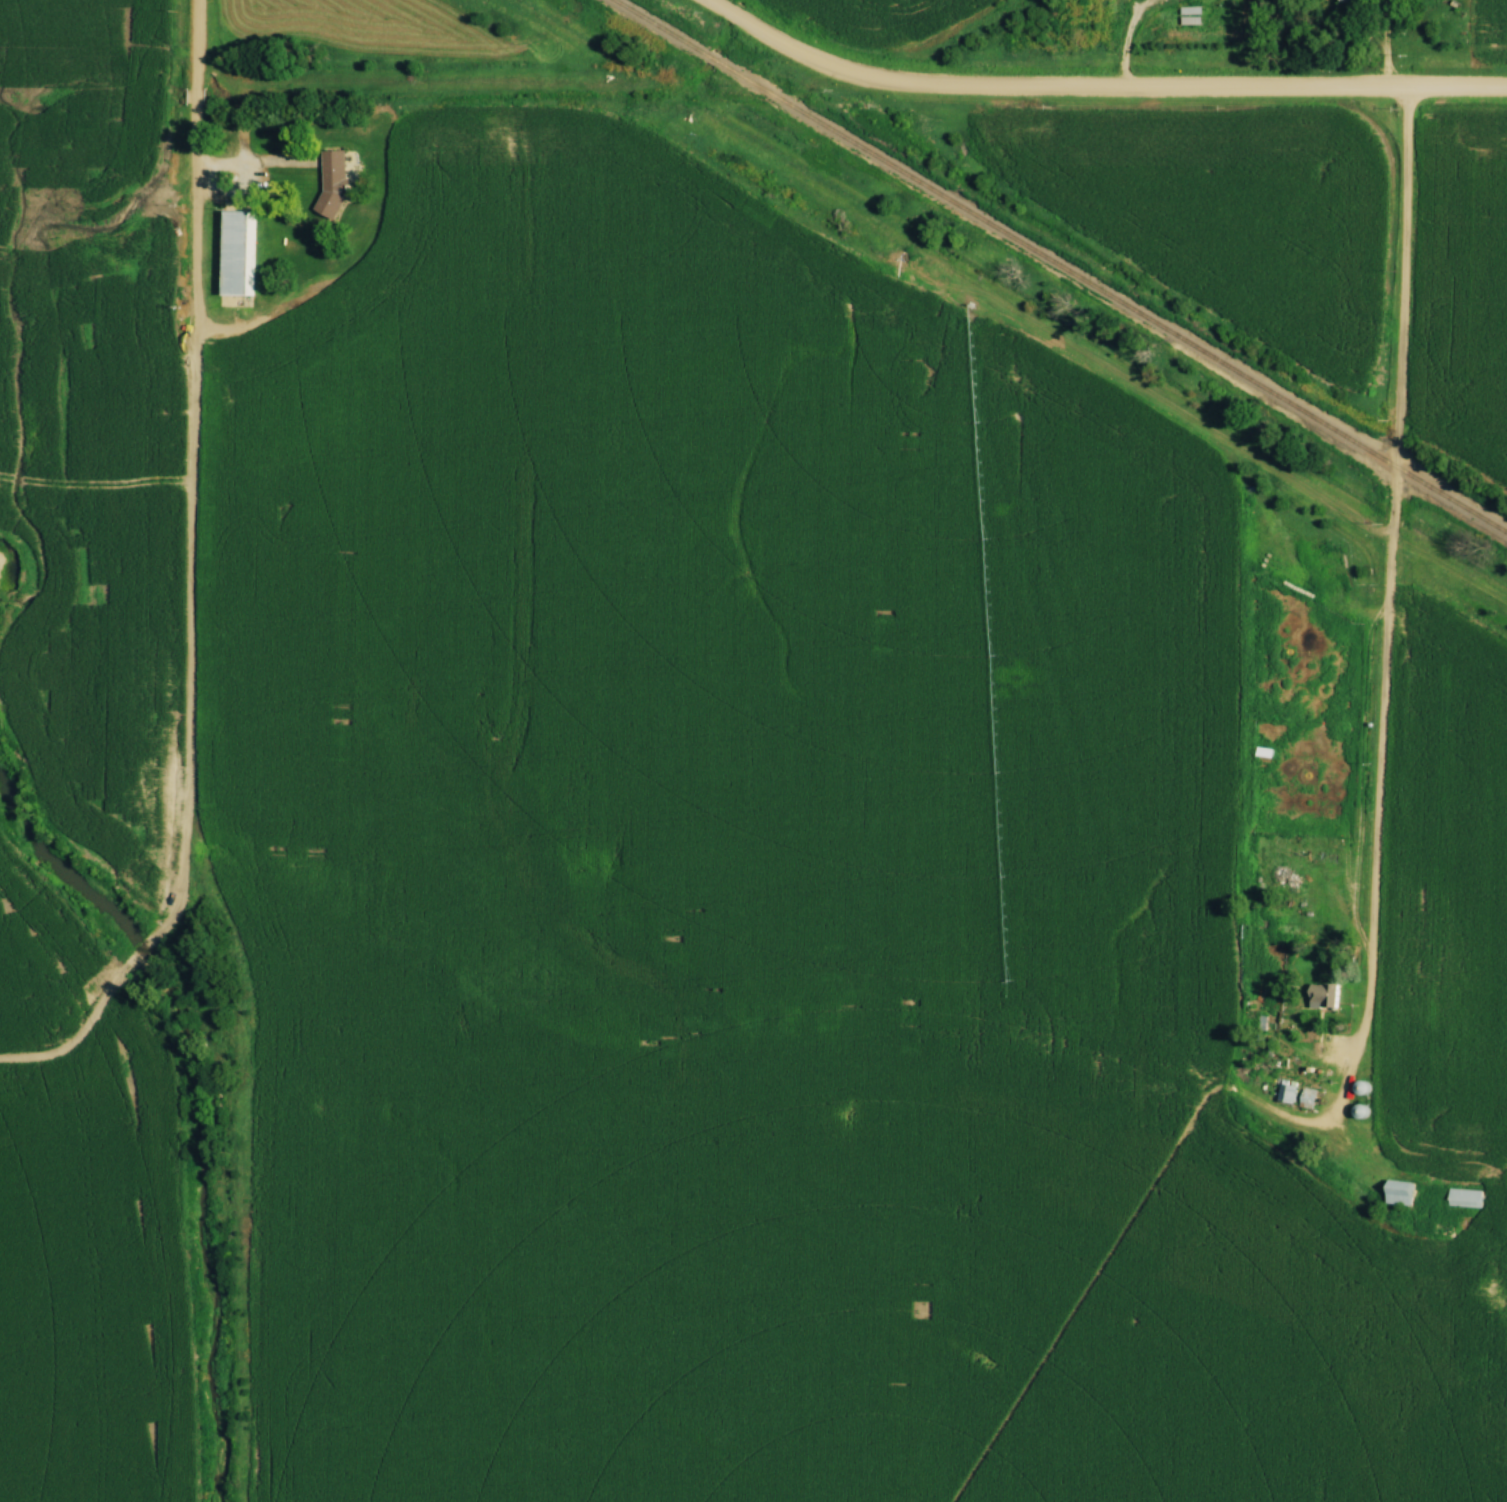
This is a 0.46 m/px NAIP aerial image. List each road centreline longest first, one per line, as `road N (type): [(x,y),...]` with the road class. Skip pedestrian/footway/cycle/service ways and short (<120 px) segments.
road 1 (tertiary): [(708,0),(774,41),(844,71),(890,80),(1506,87)]

